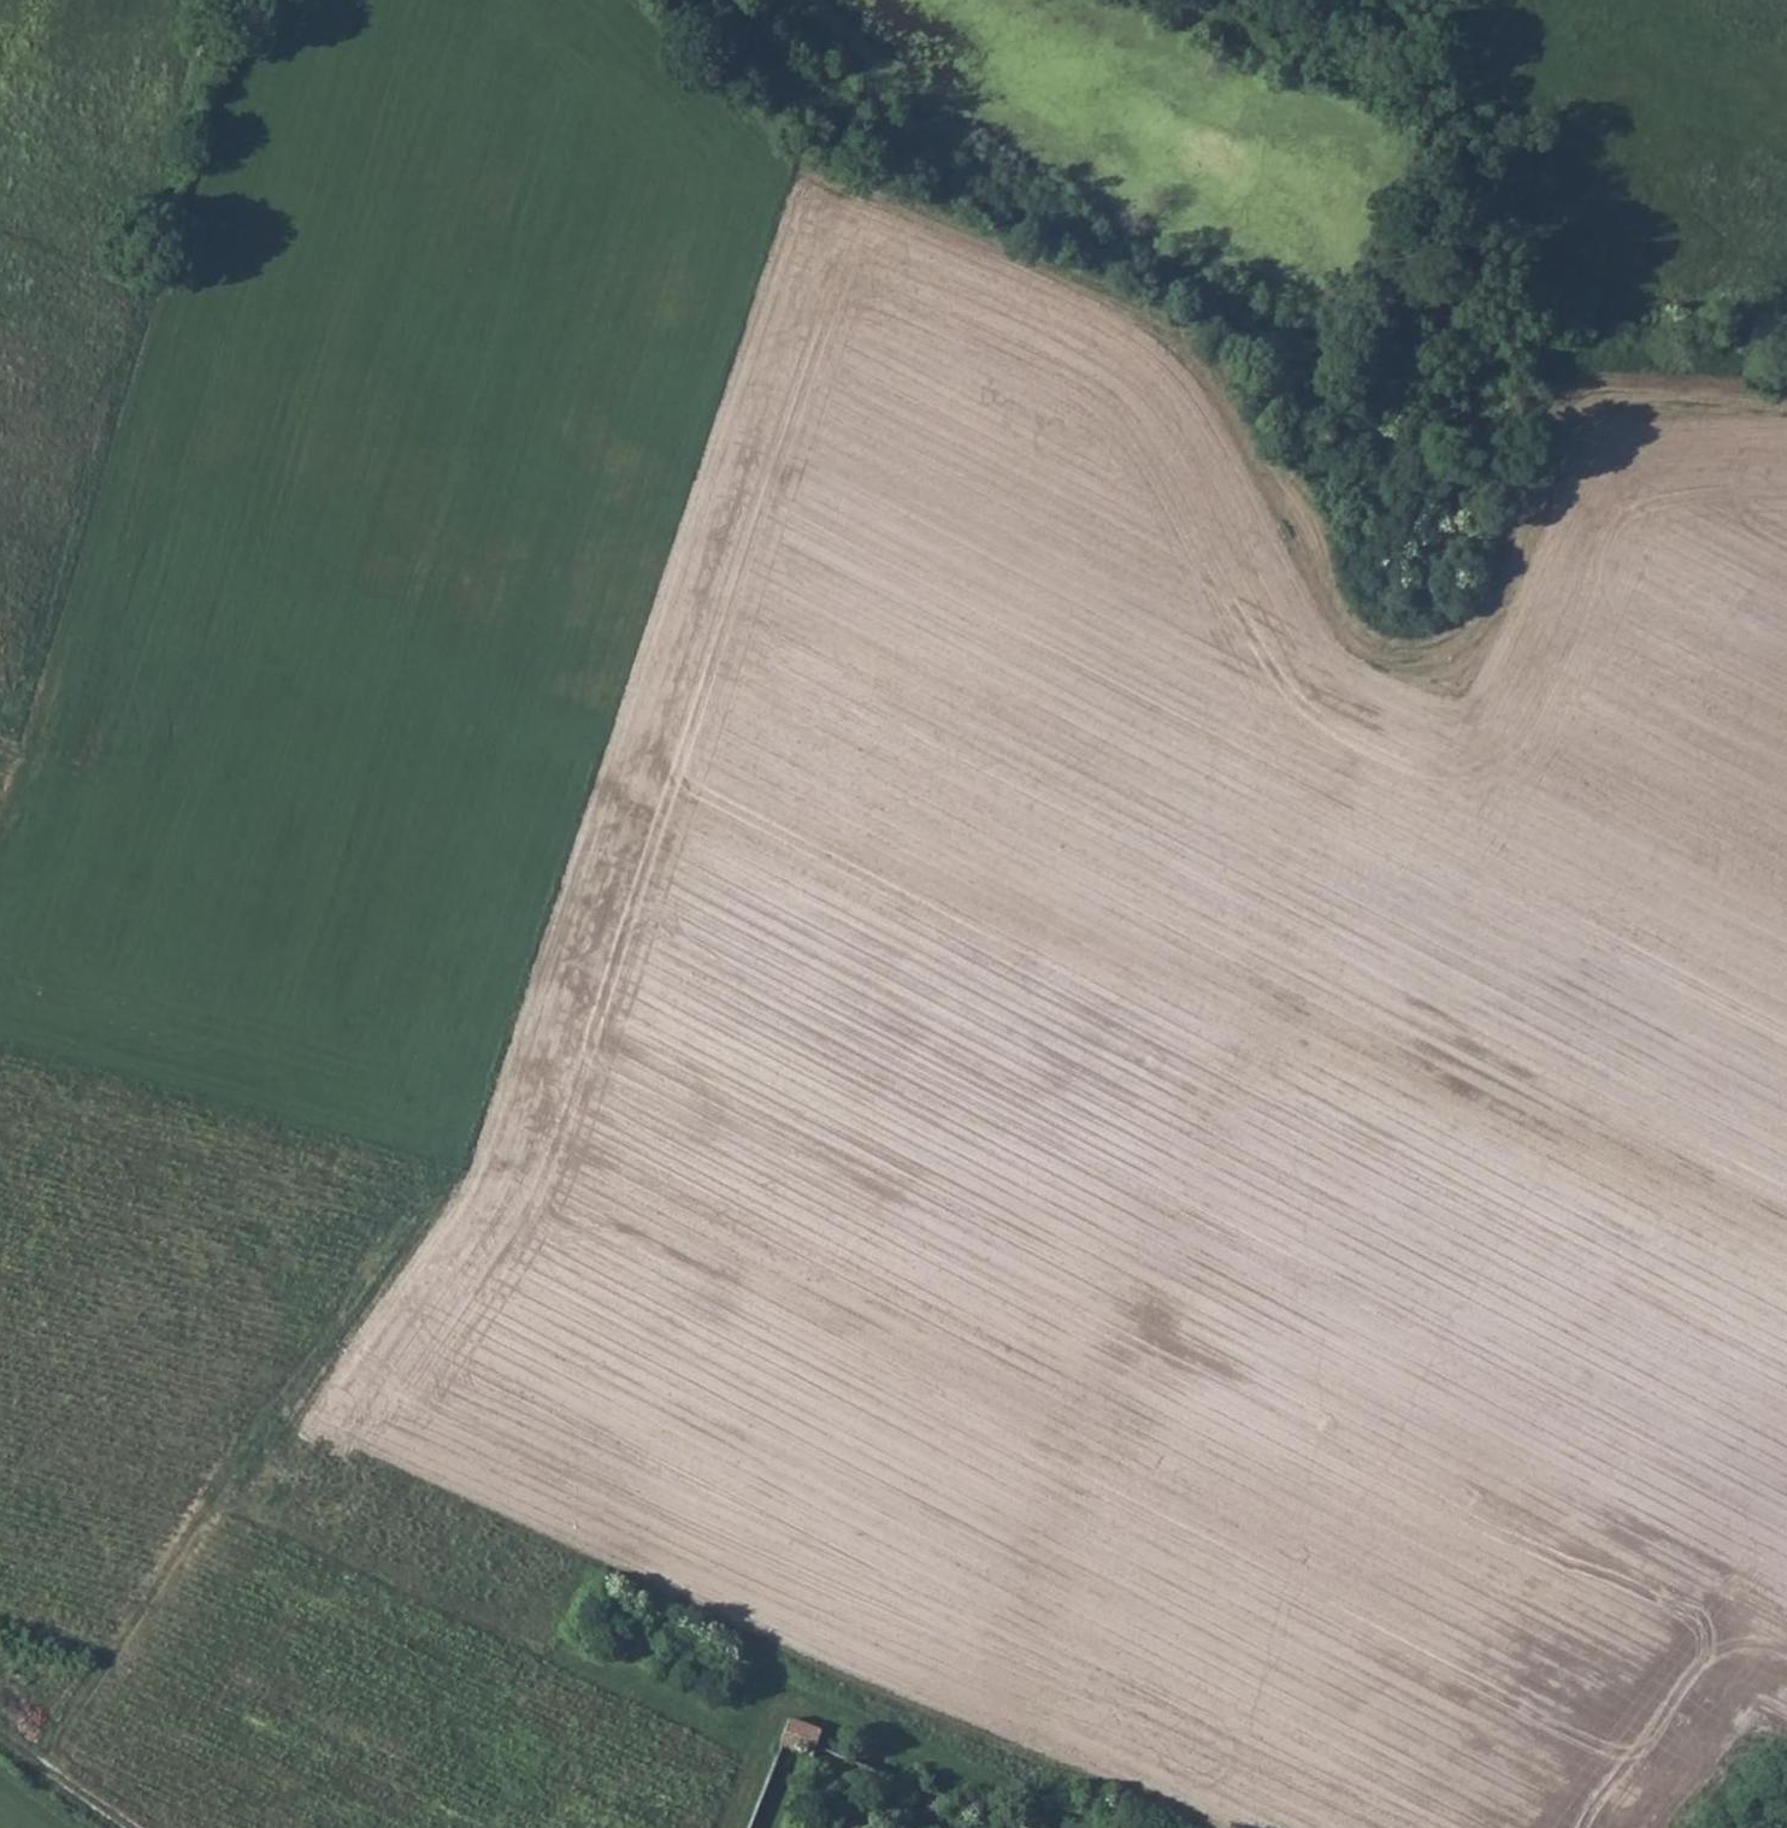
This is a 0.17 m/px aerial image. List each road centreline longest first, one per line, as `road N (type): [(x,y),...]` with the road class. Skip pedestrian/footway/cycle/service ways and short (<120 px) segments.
road 1 (track): [(0,1733),(135,1827)]

